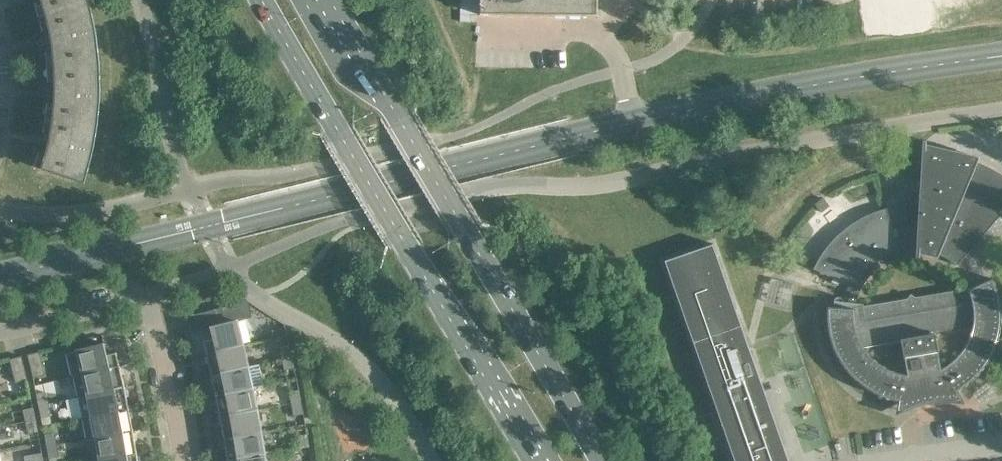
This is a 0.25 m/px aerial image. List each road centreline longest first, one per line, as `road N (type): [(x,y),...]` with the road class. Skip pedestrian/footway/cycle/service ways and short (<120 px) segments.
road 1 (secondary): [(603,460),(324,0)]
road 2 (secondary): [(262,0),(535,460)]
road 3 (residential): [(178,460),(150,303),(20,333)]

